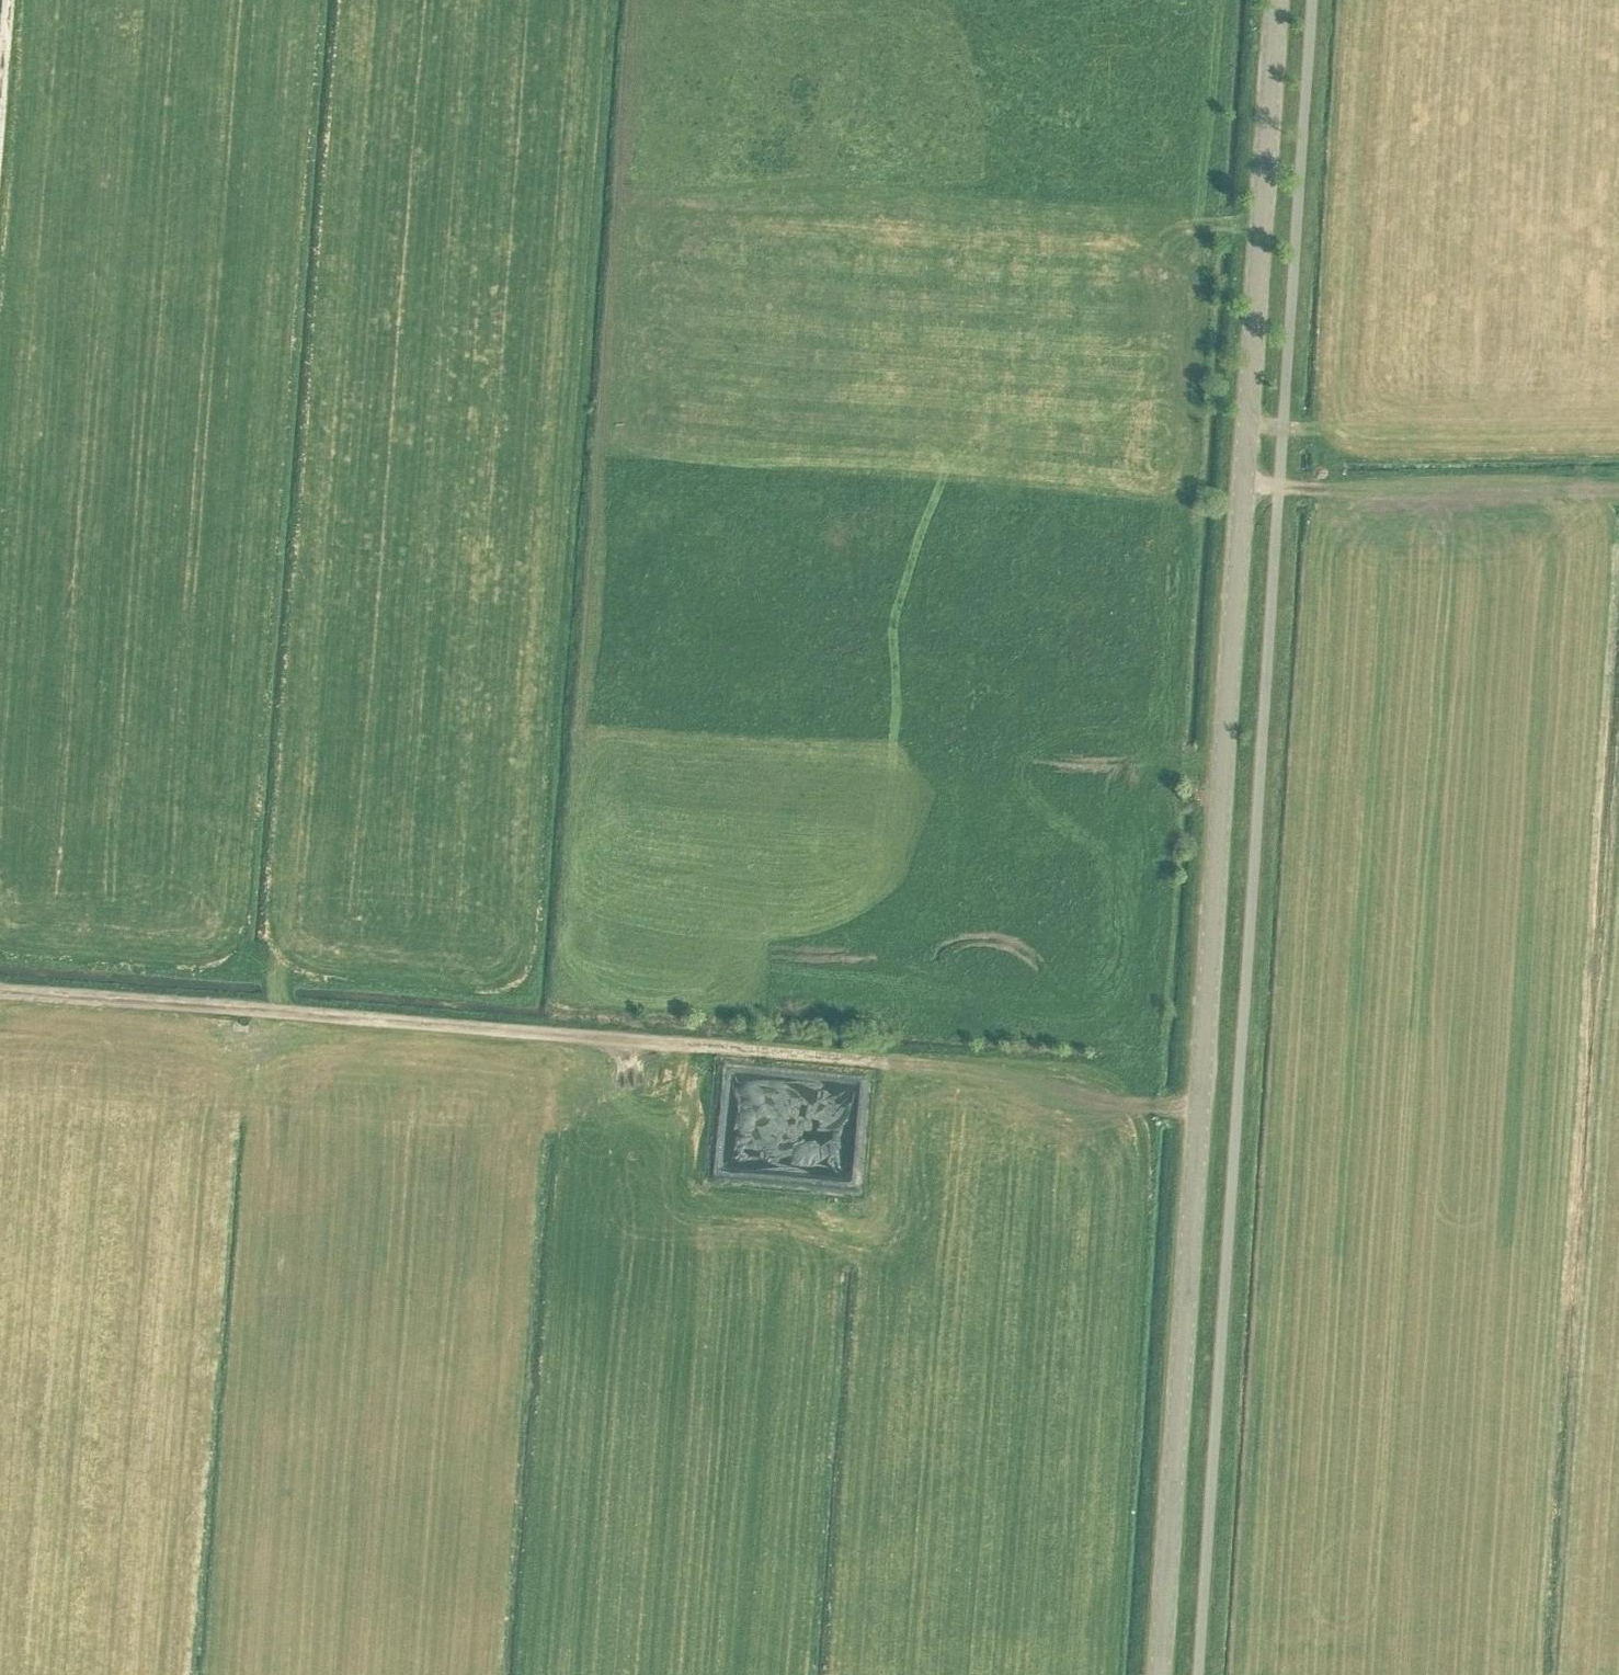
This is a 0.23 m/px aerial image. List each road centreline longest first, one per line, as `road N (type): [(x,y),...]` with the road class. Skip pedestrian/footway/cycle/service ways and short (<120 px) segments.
road 1 (tertiary): [(1160,1674),(1278,0)]

